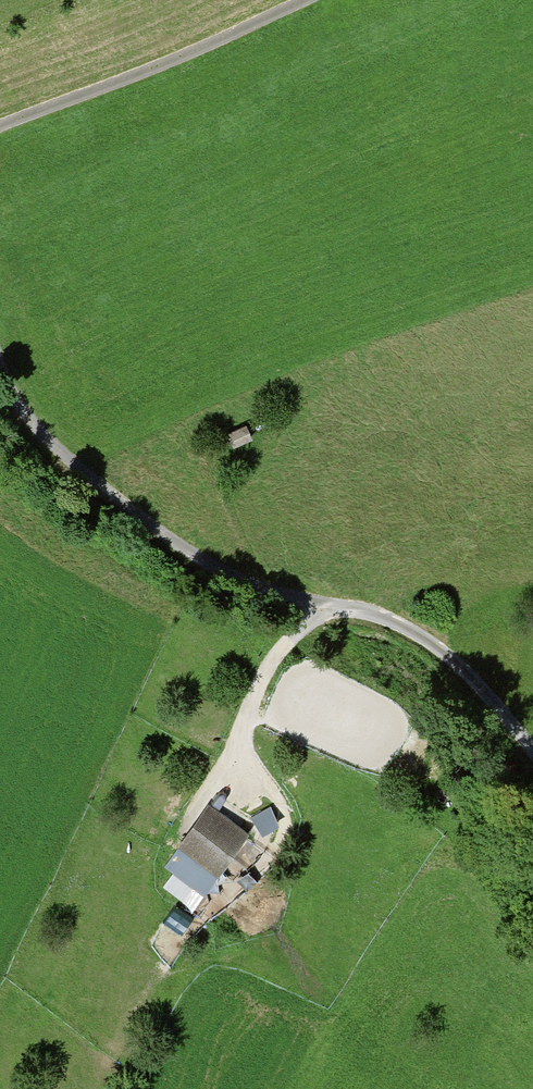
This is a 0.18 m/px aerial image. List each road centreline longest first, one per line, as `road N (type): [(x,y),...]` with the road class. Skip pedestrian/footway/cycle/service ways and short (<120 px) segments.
road 1 (unclassified): [(0,355),(20,405),(43,433),(142,522),(259,585),(419,633),(488,697),(532,754)]
road 2 (track): [(0,130),(321,0)]
road 3 (track): [(326,610),(259,700),(227,783)]

